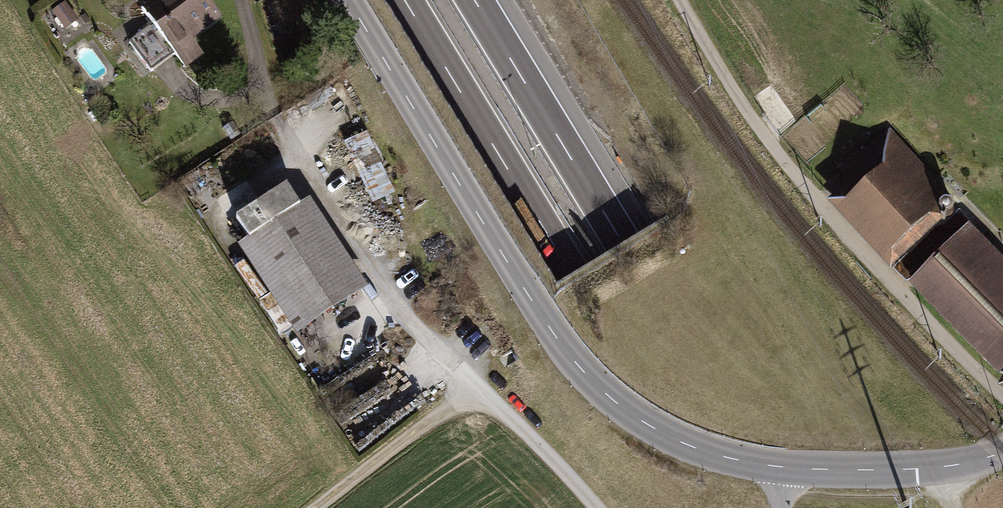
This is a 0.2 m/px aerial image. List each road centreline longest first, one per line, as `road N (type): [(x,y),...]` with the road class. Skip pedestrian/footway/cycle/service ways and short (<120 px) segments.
road 1 (tertiary): [(1002,453),(937,467),(784,467),(710,453),(633,414),(602,391),(554,333),(347,0)]
road 2 (motorway): [(404,0),(714,507)]
road 3 (motorway): [(784,507),(475,0)]
road 4 (track): [(1002,395),(838,227),(744,105),(680,0)]
road 5 (track): [(473,388),(319,507)]
road 6 (track): [(597,507),(473,388)]

